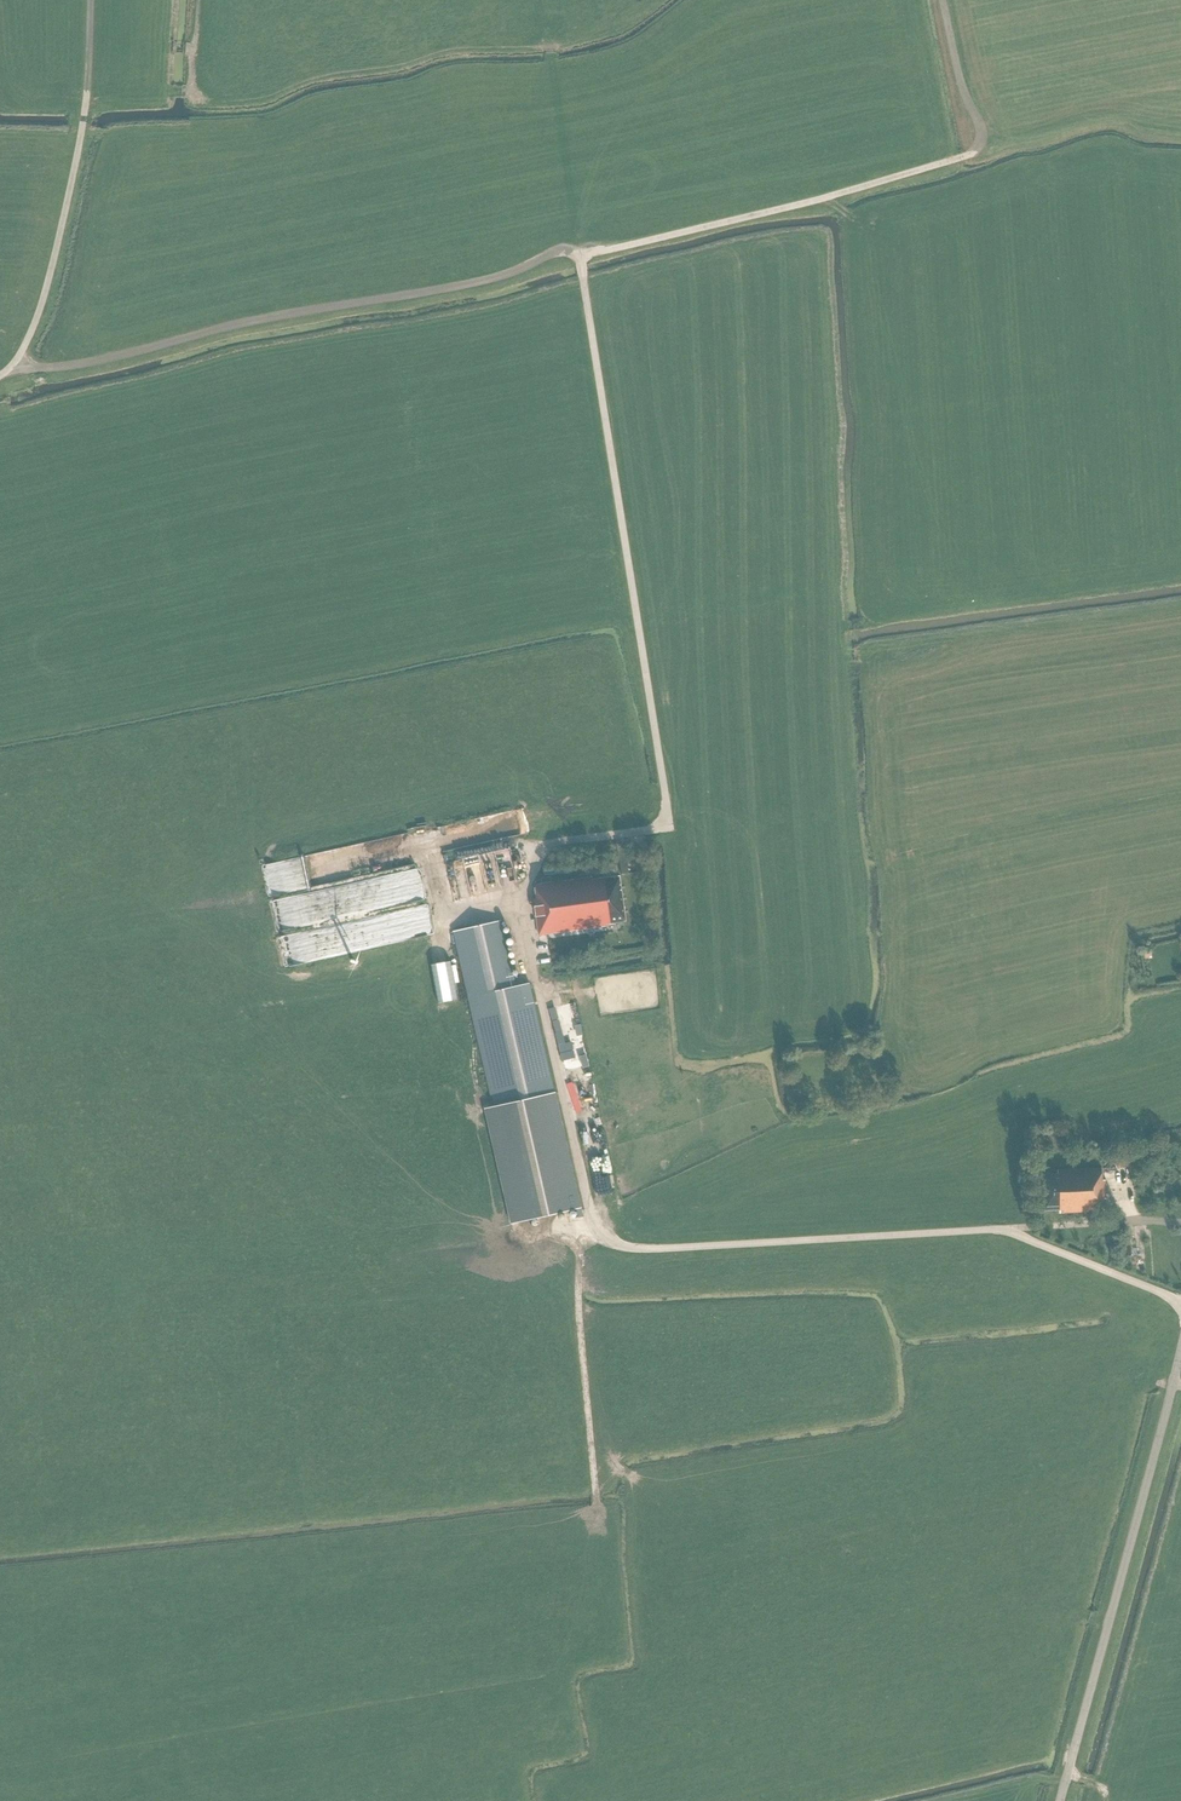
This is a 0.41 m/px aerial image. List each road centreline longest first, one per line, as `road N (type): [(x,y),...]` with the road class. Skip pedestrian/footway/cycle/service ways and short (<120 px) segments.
road 1 (unclassified): [(1180,1302),(1007,1229),(654,1250),(618,1245),(594,1226)]
road 2 (unclassified): [(1060,1800),(1180,1347)]
road 3 (unclassified): [(0,375),(35,323),(64,219),(86,113),(91,0)]

